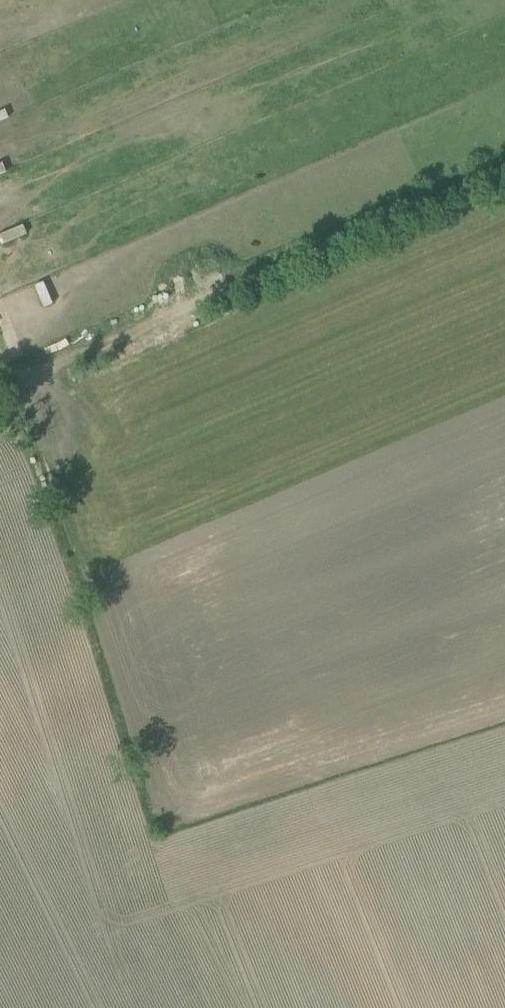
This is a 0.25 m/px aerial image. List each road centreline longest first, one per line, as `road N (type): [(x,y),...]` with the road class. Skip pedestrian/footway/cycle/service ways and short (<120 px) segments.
road 1 (track): [(0,398),(219,287),(504,170)]

